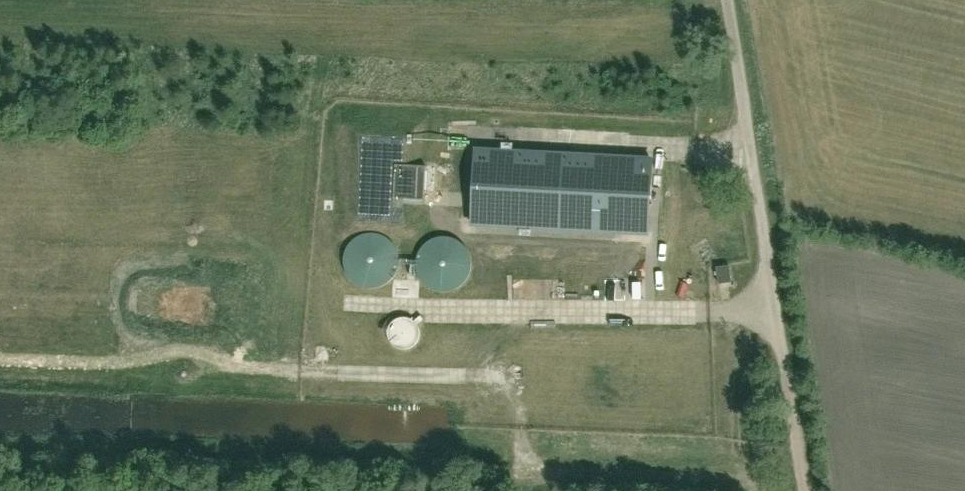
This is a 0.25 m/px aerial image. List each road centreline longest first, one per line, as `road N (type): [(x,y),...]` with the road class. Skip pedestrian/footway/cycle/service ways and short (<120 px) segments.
road 1 (track): [(807,490),(729,0)]

